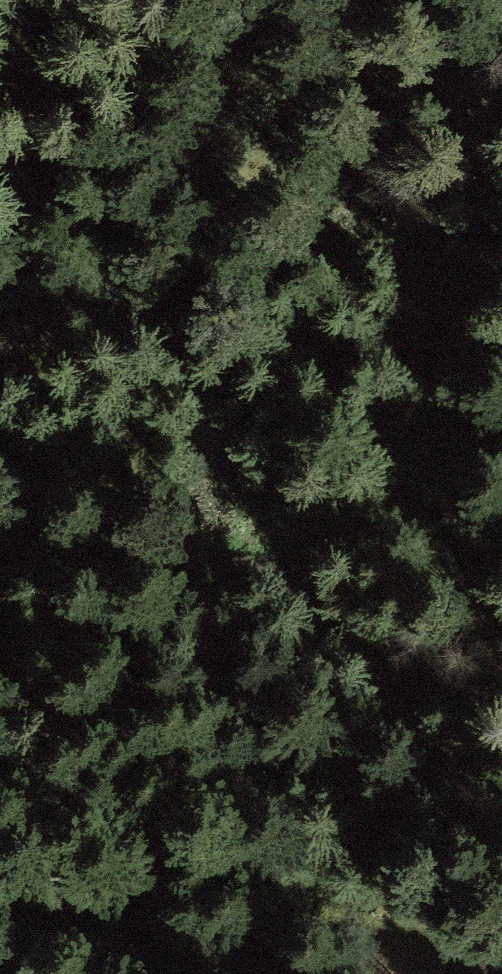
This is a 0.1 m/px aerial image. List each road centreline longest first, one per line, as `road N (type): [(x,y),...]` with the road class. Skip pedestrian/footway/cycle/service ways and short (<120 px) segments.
road 1 (track): [(0,498),(298,483),(339,550),(501,737)]
road 2 (track): [(467,706),(452,419),(298,483)]
road 3 (track): [(452,419),(501,275)]

